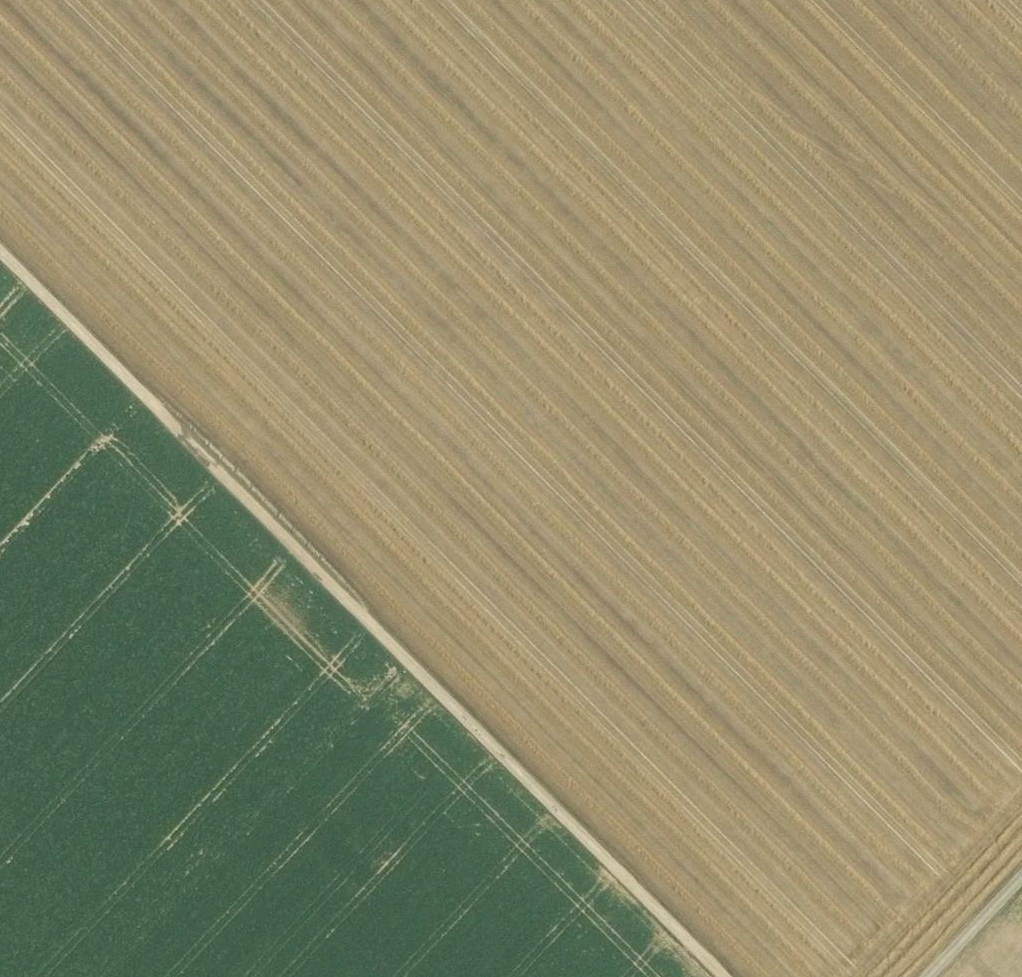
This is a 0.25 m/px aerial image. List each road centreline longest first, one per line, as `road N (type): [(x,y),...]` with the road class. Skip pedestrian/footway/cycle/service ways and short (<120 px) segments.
road 1 (track): [(727,976),(0,249)]
road 2 (track): [(1021,878),(930,976)]

